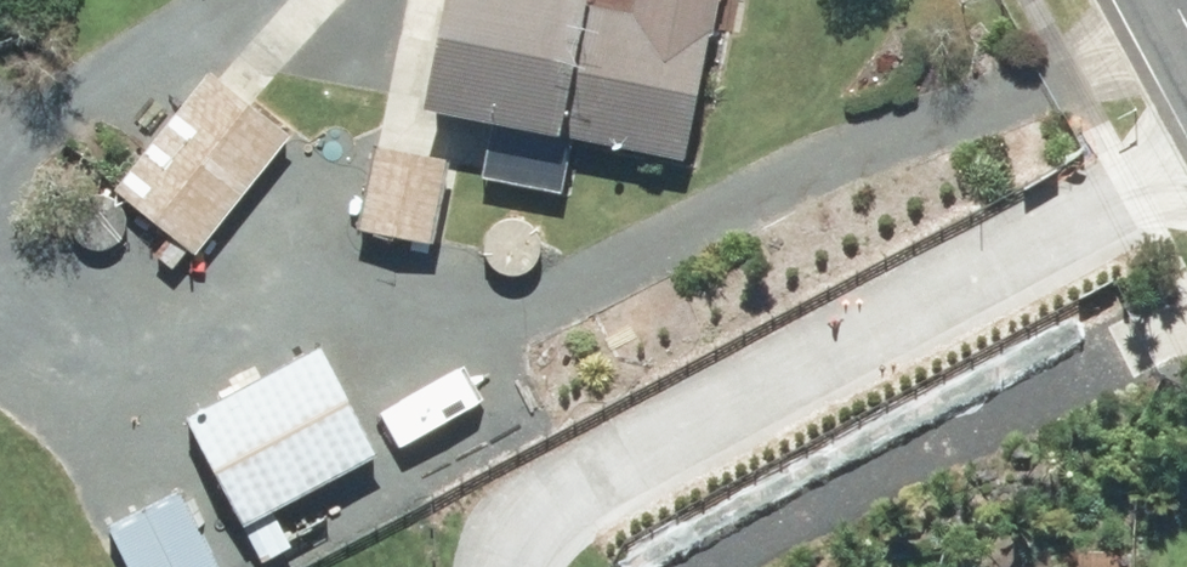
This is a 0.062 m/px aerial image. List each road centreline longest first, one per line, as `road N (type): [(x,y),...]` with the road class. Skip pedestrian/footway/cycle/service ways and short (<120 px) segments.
road 1 (residential): [(1168,1),(571,307),(485,325),(349,323),(169,293),(114,298),(0,340)]
road 2 (residential): [(1186,307),(697,566)]

